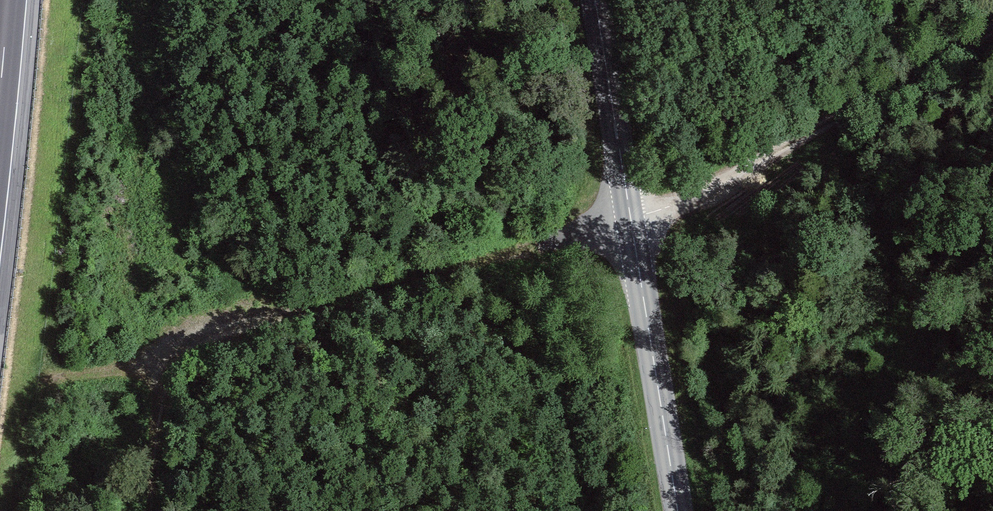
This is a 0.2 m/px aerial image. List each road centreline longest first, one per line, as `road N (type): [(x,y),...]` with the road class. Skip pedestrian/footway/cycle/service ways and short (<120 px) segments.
road 1 (track): [(630,225),(177,342),(158,371),(153,510)]
road 2 (secondary): [(597,0),(677,510)]
road 3 (track): [(630,225),(758,167),(992,29)]

